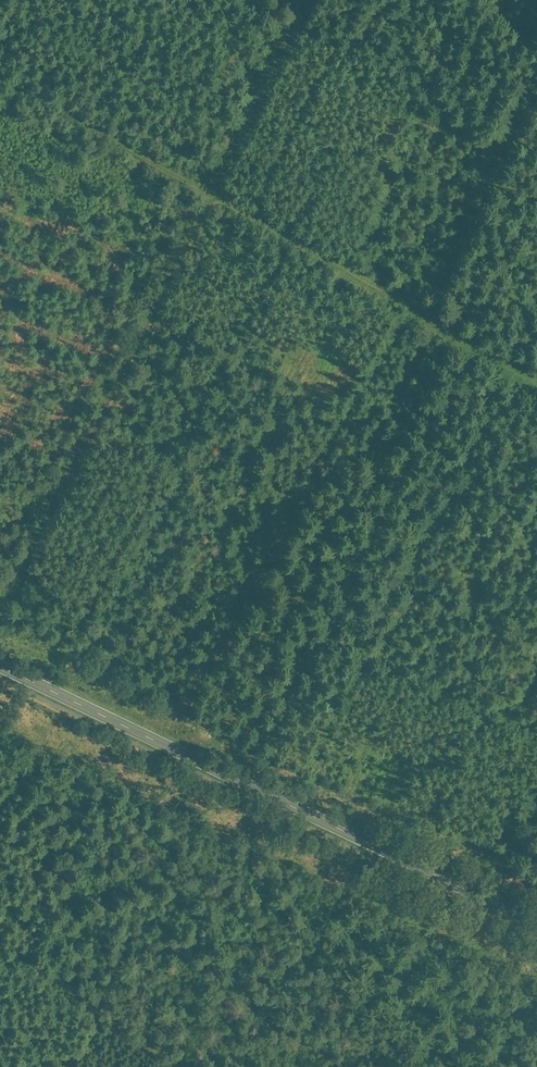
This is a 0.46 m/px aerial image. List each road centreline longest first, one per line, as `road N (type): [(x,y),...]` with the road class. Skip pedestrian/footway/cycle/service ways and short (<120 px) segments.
road 1 (track): [(7,672),(211,187),(306,0)]
road 2 (track): [(0,70),(536,382)]
road 3 (secondary): [(536,926),(0,668)]

